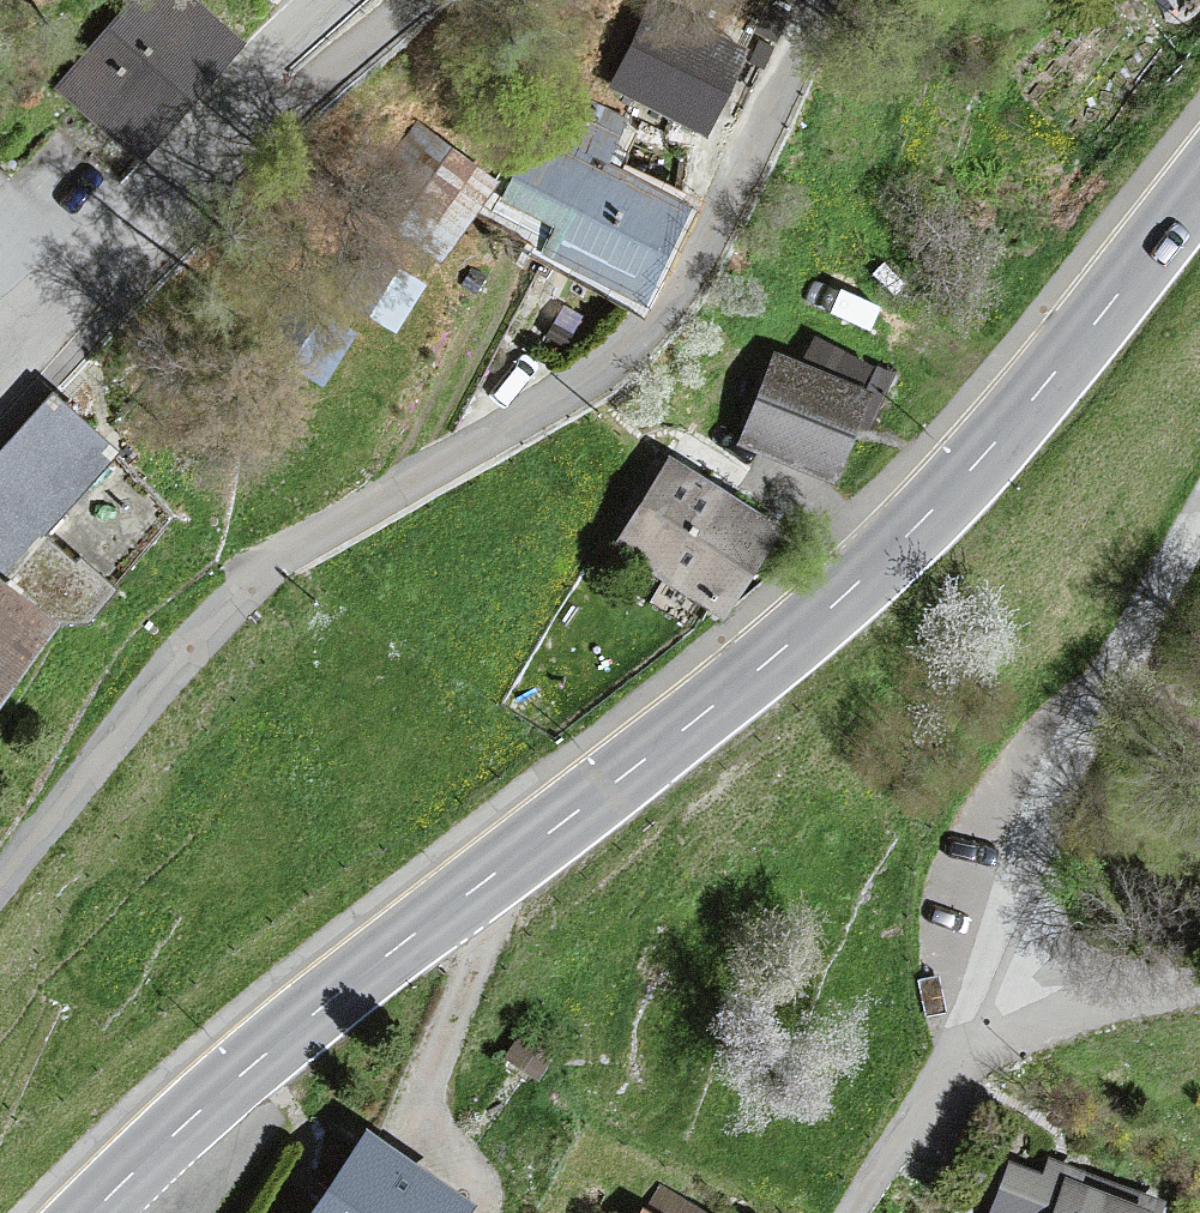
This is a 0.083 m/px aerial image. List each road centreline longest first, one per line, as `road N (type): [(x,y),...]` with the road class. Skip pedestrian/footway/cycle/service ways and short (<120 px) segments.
road 1 (tertiary): [(1199,188),(1093,328),(811,623),(273,1041),(90,1212)]
road 2 (residential): [(809,0),(748,161),(662,307),(571,391),(280,557),(241,589),(0,883)]
road 3 (residential): [(1199,516),(1031,807),(985,953),(993,1044),(950,1070),(851,1212)]
road 4 (tertiary): [(0,361),(223,110)]
road 5 (residential): [(223,110),(259,115),(294,99),(413,0)]
road 6 (tertiary): [(223,110),(325,0)]

